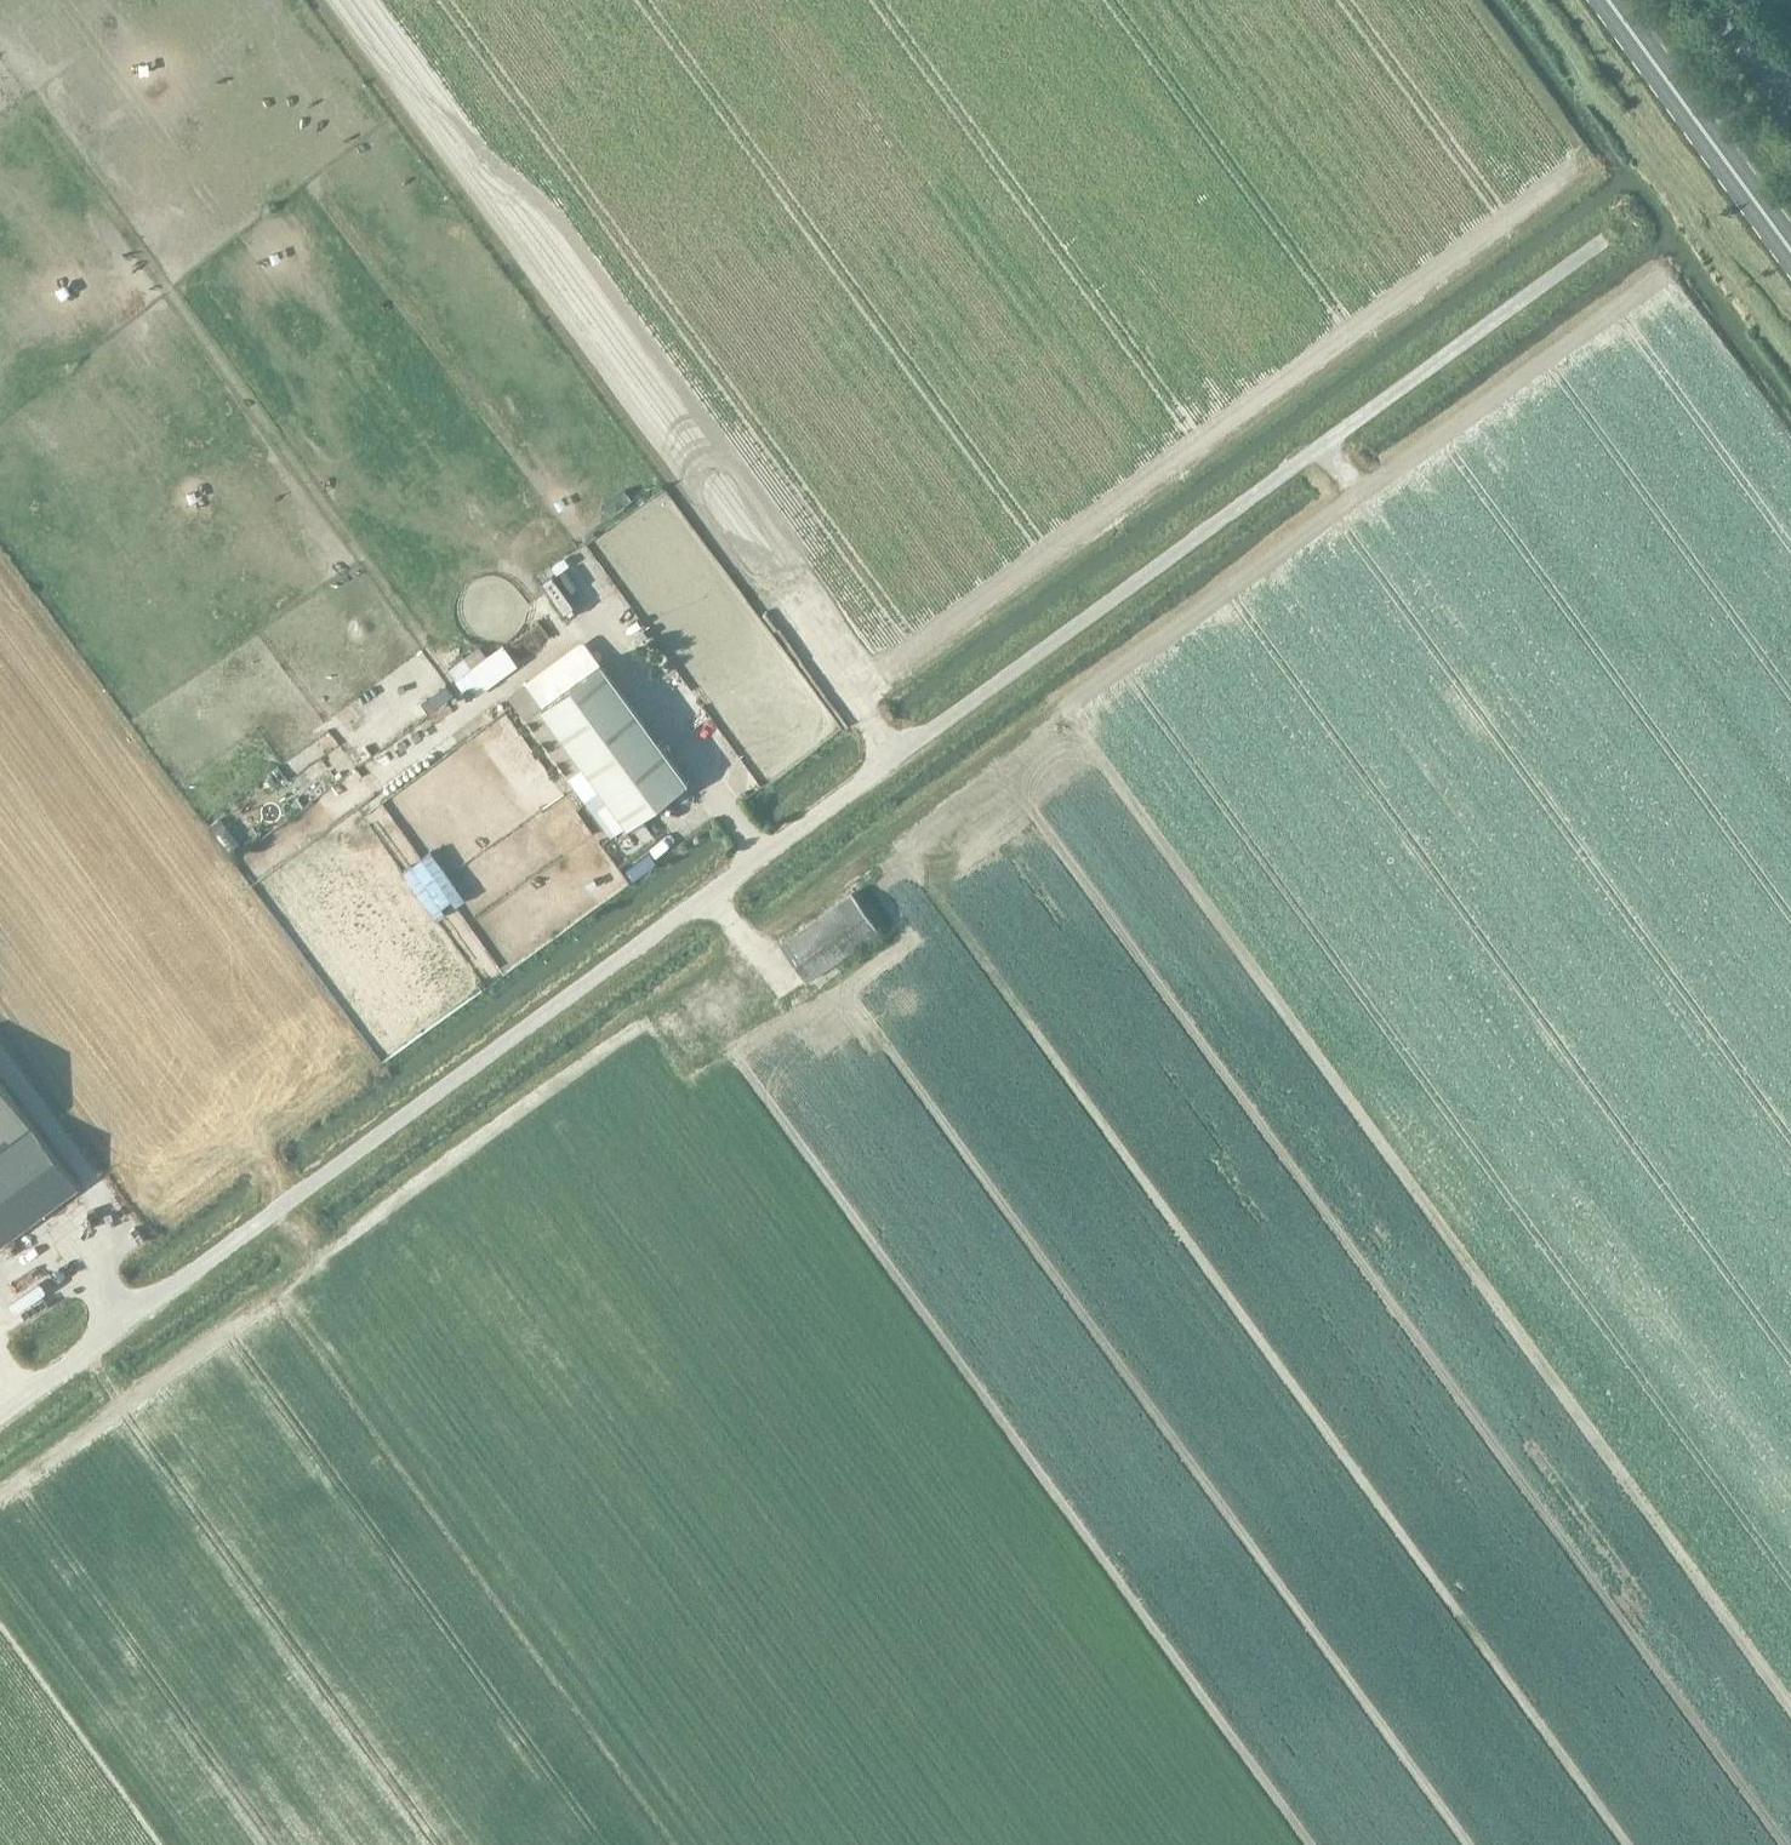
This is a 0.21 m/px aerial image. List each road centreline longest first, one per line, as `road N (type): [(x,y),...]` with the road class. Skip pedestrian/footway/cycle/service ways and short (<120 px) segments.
road 1 (unclassified): [(0,1421),(1612,234)]
road 2 (primary): [(1790,252),(1606,0)]

